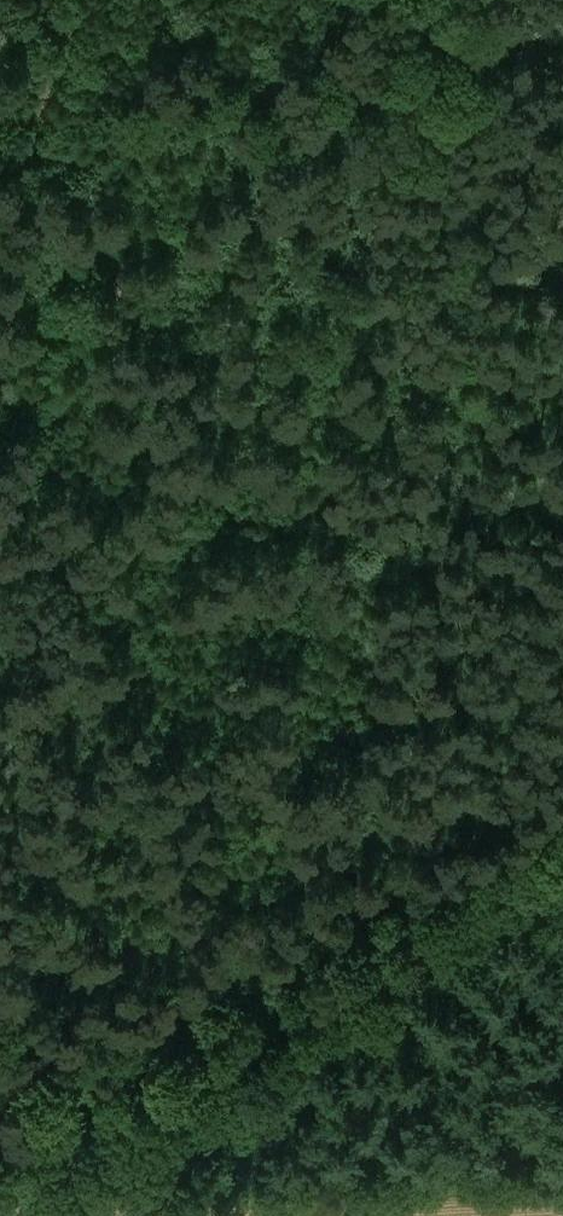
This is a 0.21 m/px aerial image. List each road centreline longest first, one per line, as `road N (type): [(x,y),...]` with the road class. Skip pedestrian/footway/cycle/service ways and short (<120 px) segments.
road 1 (track): [(562,826),(542,692),(459,341),(475,323),(435,170),(406,149),(0,198)]
road 2 (track): [(0,1203),(562,869)]
road 3 (track): [(459,341),(0,403)]

